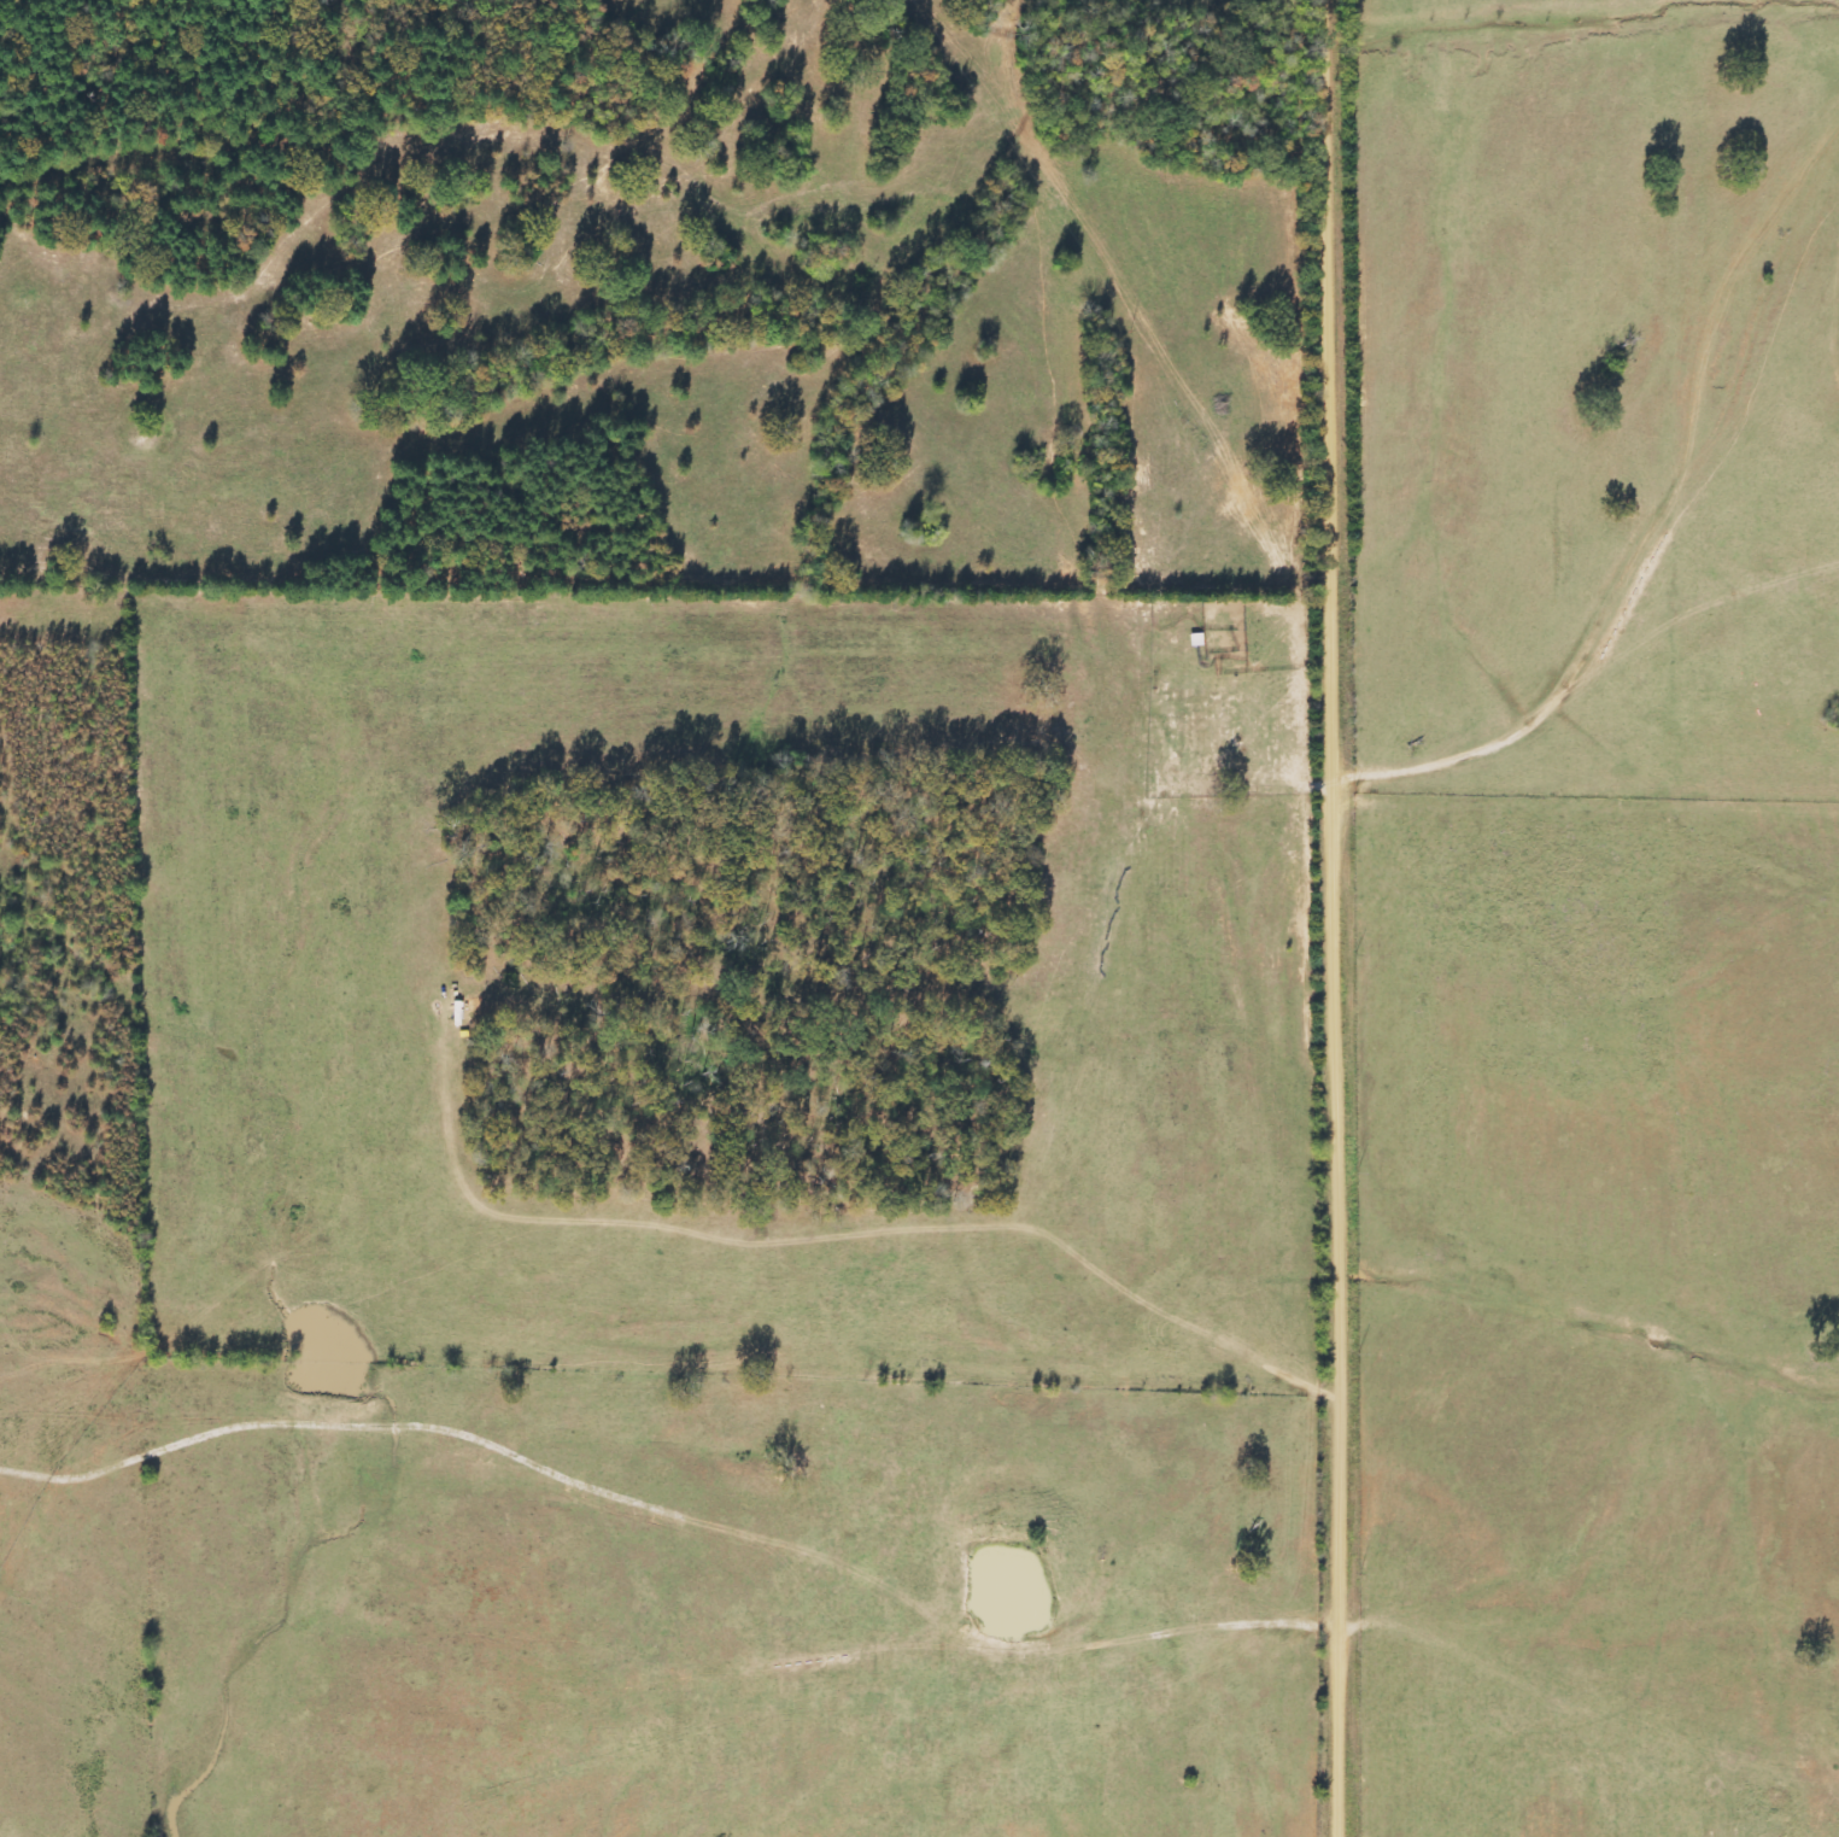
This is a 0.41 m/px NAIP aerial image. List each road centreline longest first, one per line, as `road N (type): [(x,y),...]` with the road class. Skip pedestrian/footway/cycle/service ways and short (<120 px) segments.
road 1 (track): [(1339,1836),(1321,0)]

